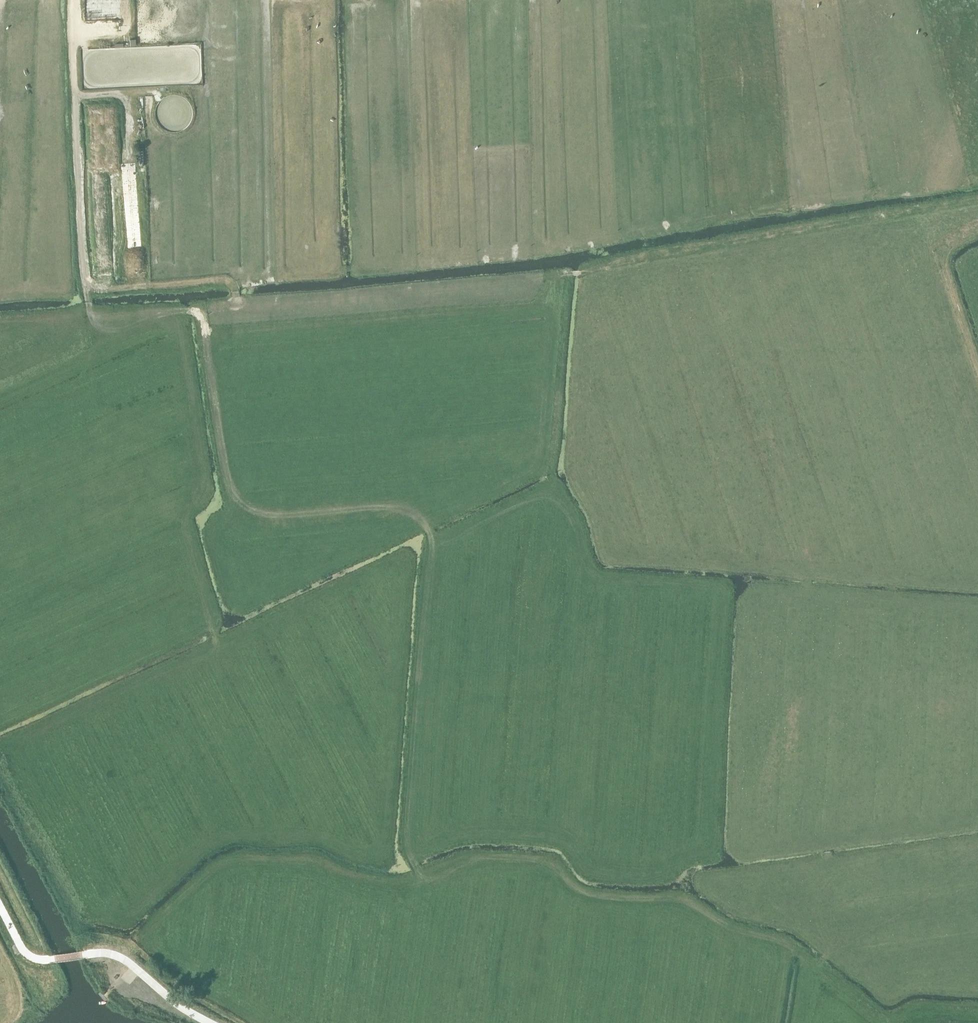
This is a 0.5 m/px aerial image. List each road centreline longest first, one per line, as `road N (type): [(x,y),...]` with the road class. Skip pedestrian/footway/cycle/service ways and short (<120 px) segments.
road 1 (track): [(424,882),(408,845),(433,540),(417,518),(350,525),(240,510),(205,321),(183,314)]
road 2 (track): [(183,314),(103,320),(90,312),(81,264),(73,36)]

